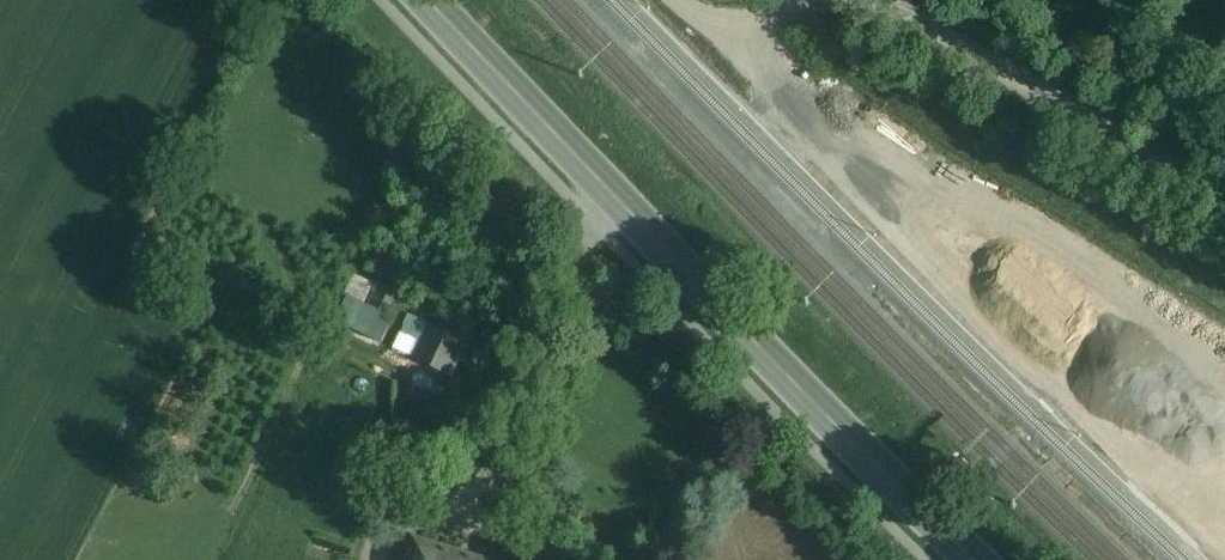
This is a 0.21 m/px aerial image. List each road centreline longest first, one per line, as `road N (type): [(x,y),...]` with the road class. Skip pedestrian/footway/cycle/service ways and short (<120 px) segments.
road 1 (secondary): [(976,559),(424,0)]
road 2 (residential): [(857,0),(1224,197)]
road 3 (residential): [(679,0),(707,25),(754,29),(803,0)]

